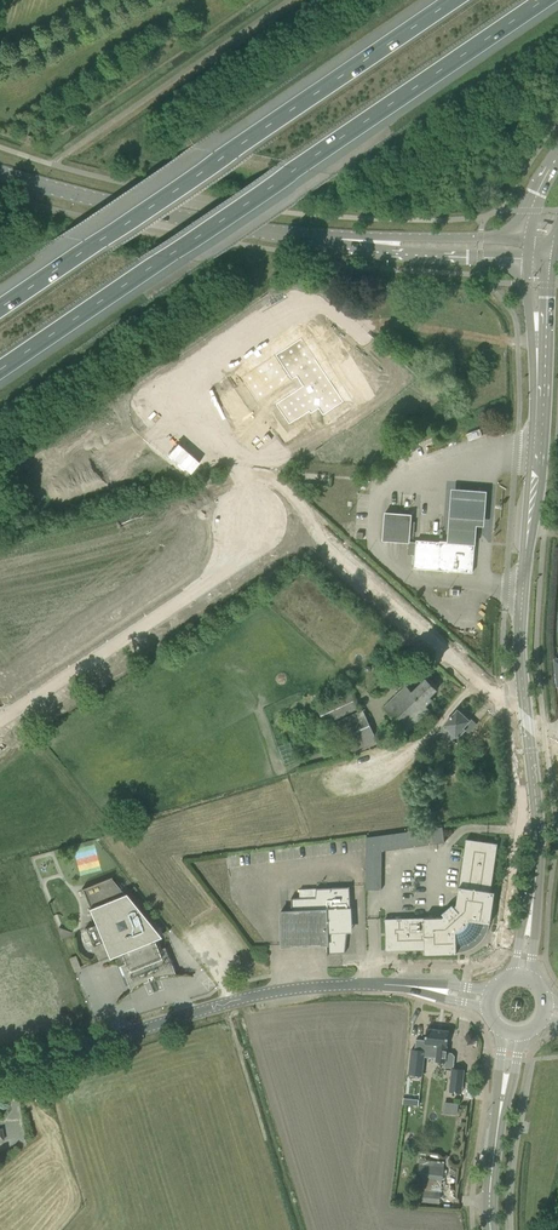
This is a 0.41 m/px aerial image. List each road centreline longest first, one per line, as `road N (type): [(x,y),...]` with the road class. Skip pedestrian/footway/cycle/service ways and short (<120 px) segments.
road 1 (motorway): [(0,370),(544,0)]
road 2 (secondary): [(521,978),(537,828),(521,640),(540,377)]
road 3 (motorway): [(453,0),(0,308)]
road 4 (unclassified): [(0,1068),(253,996),(308,989),(489,999)]
road 5 (secondary): [(334,239),(0,172)]
road 6 (secondary): [(491,1229),(488,1202),(513,1033)]
road 7 (secondary): [(334,239),(380,252),(527,258)]
road 8 (secondary): [(528,239),(334,239)]
road 9 (secondary): [(540,377),(555,252)]

